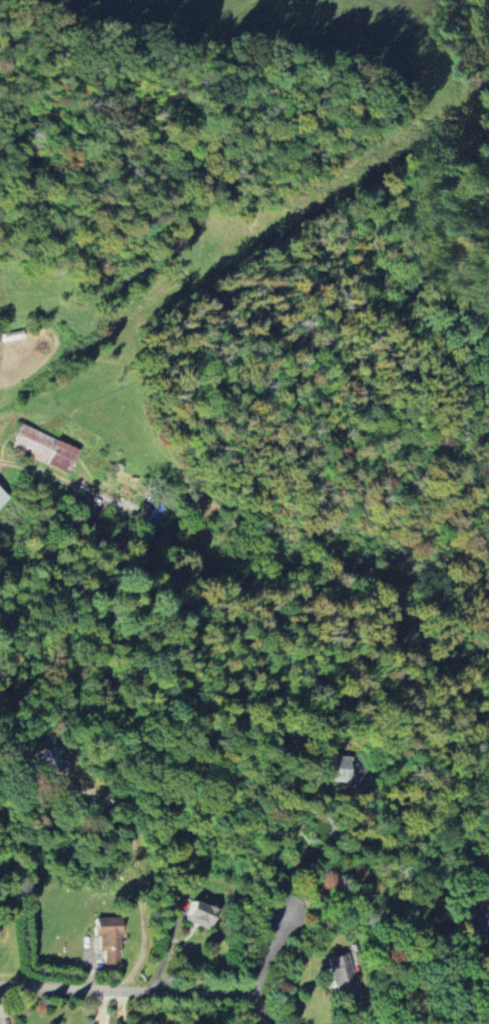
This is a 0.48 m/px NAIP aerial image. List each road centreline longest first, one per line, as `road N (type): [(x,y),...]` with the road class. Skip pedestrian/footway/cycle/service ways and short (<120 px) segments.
road 1 (residential): [(0,983),(240,994),(268,1023)]

